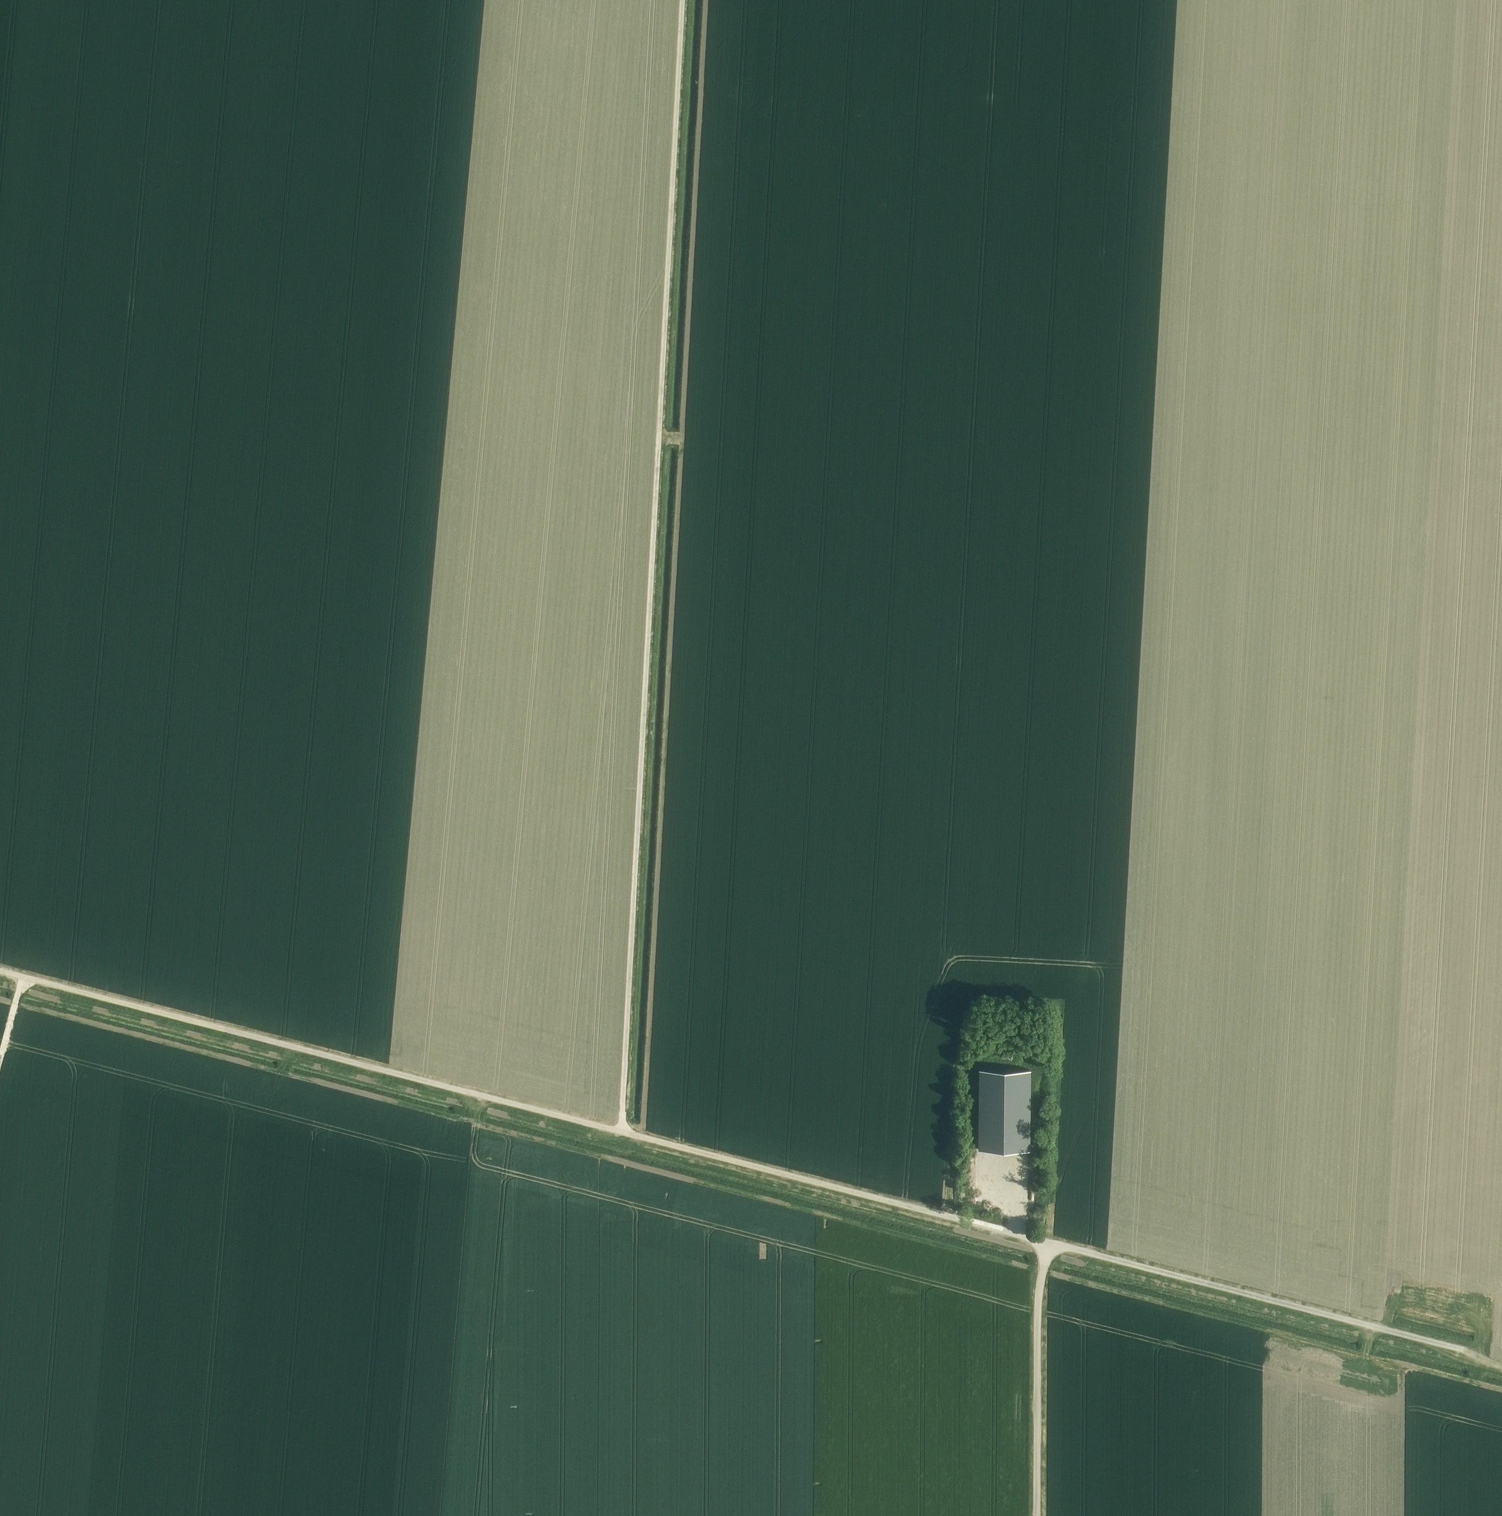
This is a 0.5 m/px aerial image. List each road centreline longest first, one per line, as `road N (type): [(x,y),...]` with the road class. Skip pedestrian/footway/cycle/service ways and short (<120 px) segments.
road 1 (unclassified): [(1048,1244),(0,971)]
road 2 (unclassified): [(1459,1349),(1048,1244)]
road 3 (unclassified): [(1038,1515),(1039,1302),(1048,1244)]

